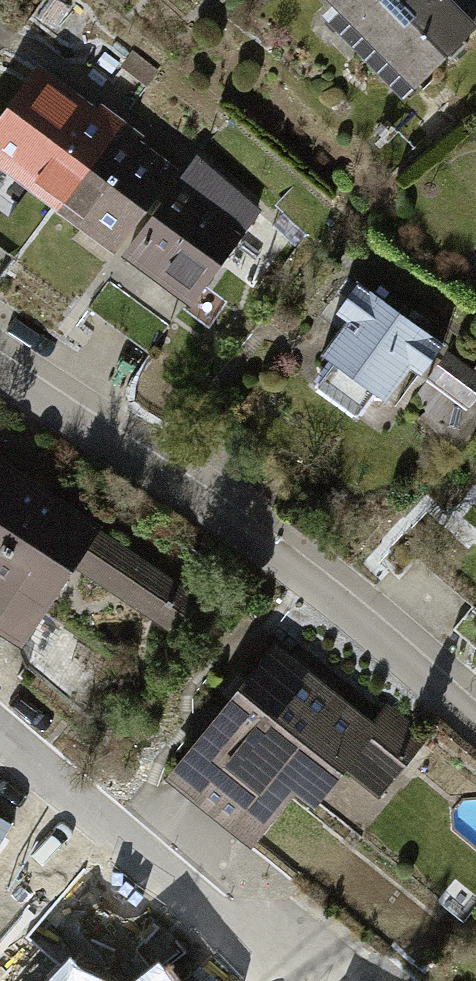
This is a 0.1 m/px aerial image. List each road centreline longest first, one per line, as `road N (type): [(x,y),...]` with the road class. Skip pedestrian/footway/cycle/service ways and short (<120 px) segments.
road 1 (residential): [(0,375),(152,470),(475,733)]
road 2 (residential): [(0,736),(289,976)]

